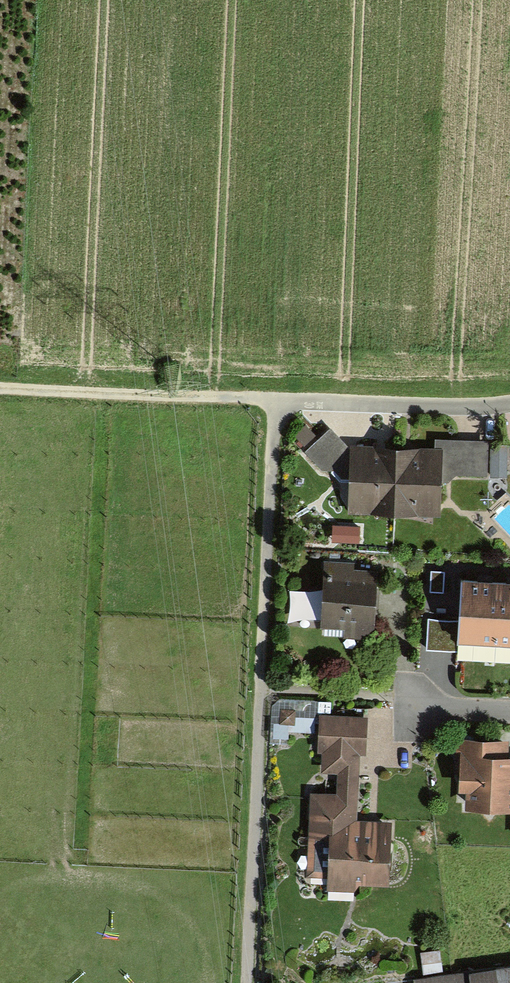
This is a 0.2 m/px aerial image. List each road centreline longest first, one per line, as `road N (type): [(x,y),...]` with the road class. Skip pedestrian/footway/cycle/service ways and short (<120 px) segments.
road 1 (track): [(243,982),(271,399)]
road 2 (track): [(0,385),(271,399)]
road 3 (residential): [(509,405),(271,399)]

